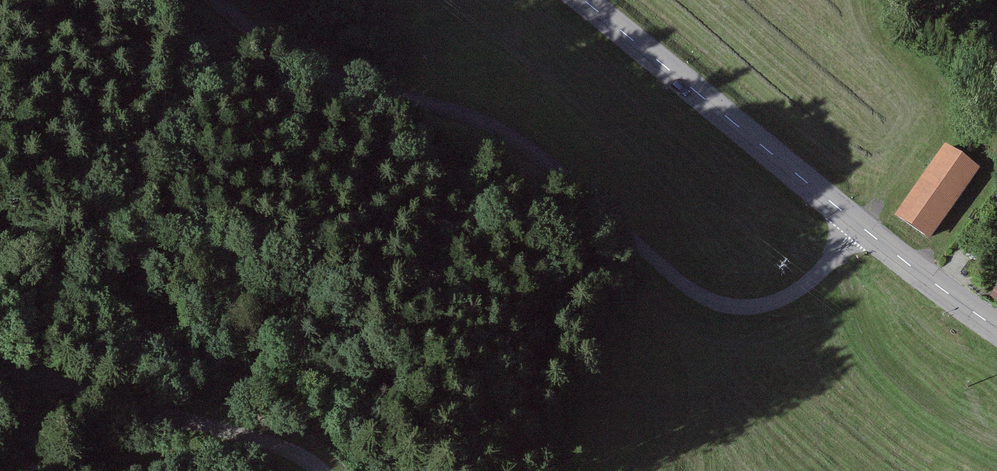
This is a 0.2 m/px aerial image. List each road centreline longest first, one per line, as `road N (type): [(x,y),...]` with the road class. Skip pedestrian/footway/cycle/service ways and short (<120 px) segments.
road 1 (unclassified): [(861,226),(823,273),(789,295),(746,309),(713,302),(505,135),(287,55),(217,0)]
road 2 (tertiary): [(584,0),(861,226)]
road 3 (unclassified): [(0,364),(271,445),(316,470)]
road 4 (tertiary): [(861,226),(996,333)]

